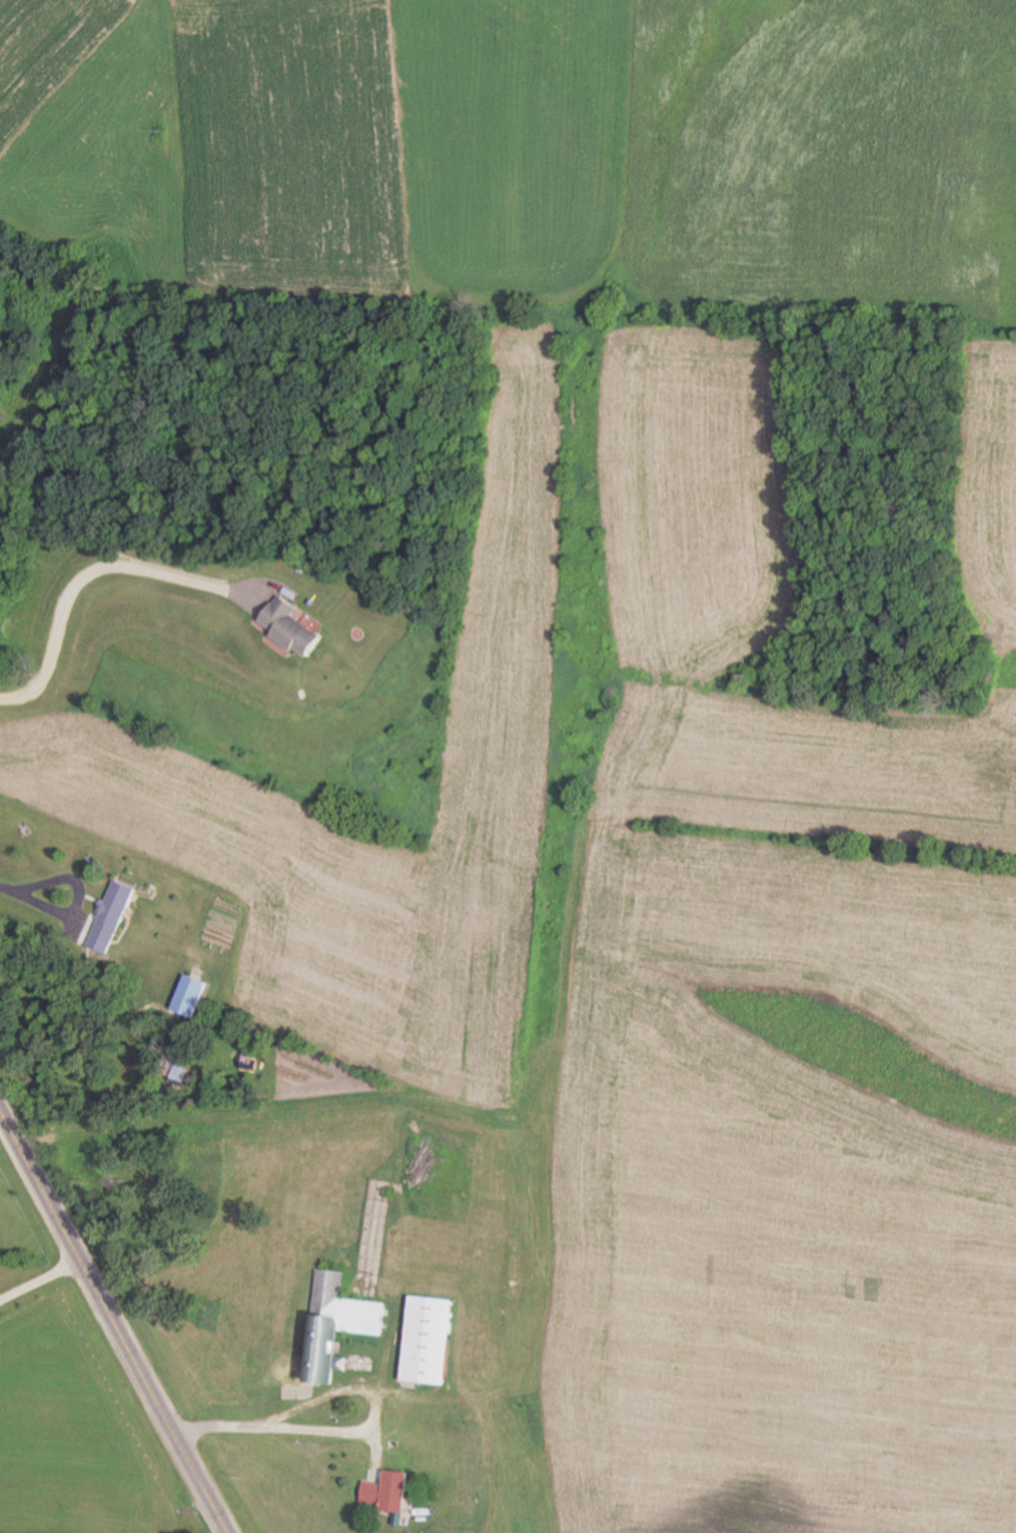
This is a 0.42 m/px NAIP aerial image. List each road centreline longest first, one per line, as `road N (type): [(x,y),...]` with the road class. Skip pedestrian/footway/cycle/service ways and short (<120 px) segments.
road 1 (tertiary): [(234,1532),(0,1097)]

